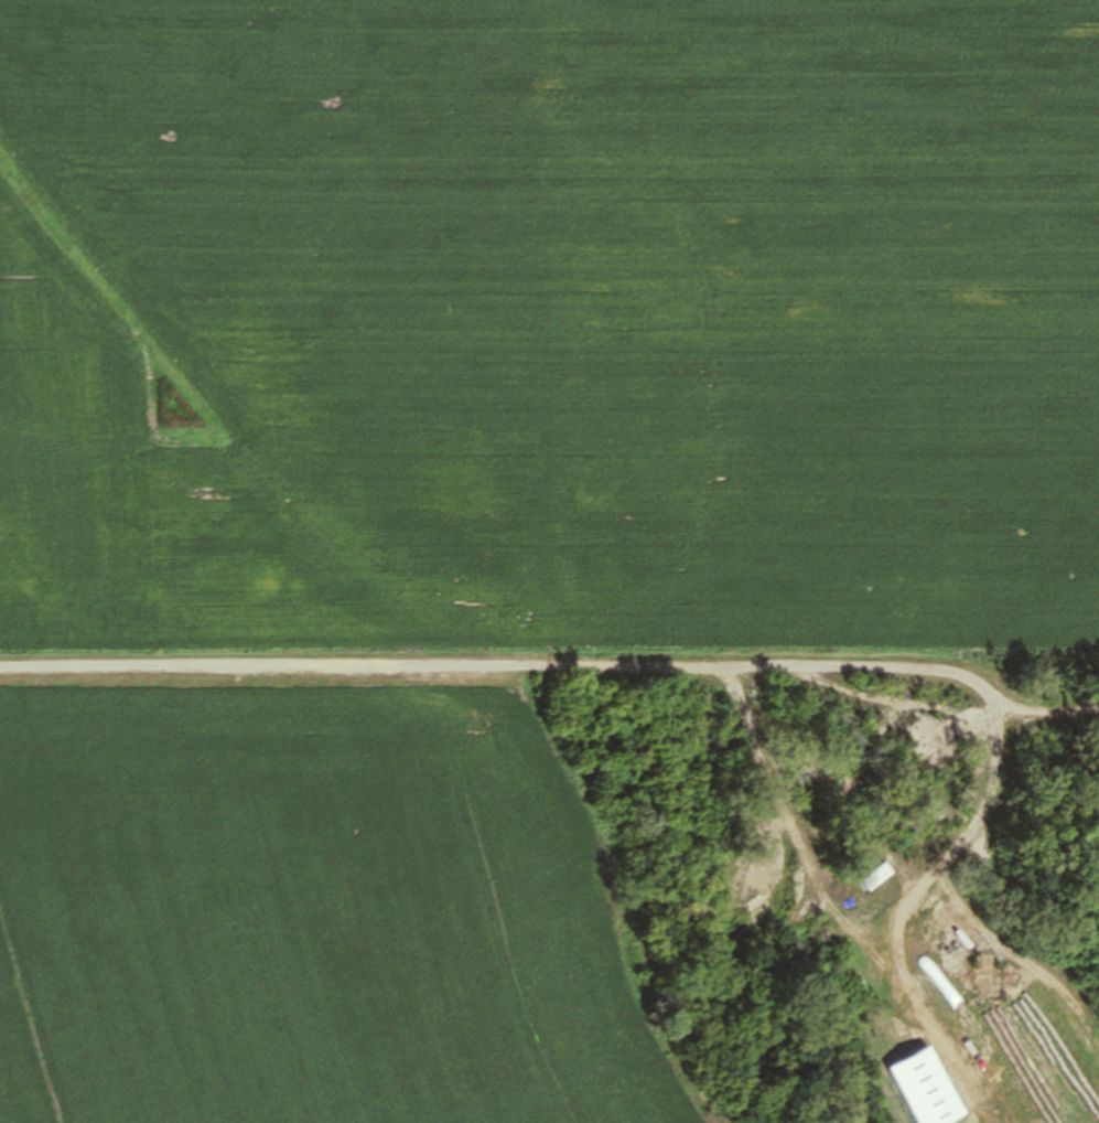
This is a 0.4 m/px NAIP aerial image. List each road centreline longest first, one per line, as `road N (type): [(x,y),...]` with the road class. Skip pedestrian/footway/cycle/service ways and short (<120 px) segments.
road 1 (residential): [(0,669),(660,671)]
road 2 (track): [(724,671),(784,820),(829,908),(850,922),(883,924),(909,906),(978,826),(992,792),(996,704)]
road 3 (track): [(1098,712),(1030,717),(974,684),(928,673),(660,671)]

